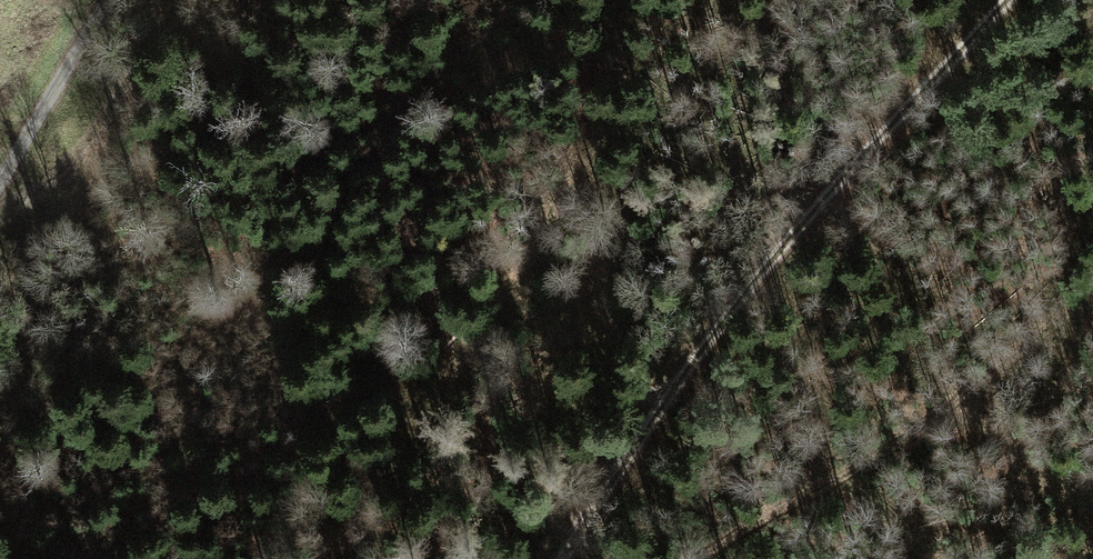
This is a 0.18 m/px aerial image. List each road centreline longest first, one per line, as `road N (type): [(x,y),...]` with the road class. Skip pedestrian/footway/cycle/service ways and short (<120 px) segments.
road 1 (track): [(1007,0),(767,258),(562,558)]
road 2 (track): [(1092,288),(846,473),(692,558)]
road 3 (track): [(177,0),(100,126),(55,181),(0,200)]
road 4 (track): [(103,0),(3,182)]

